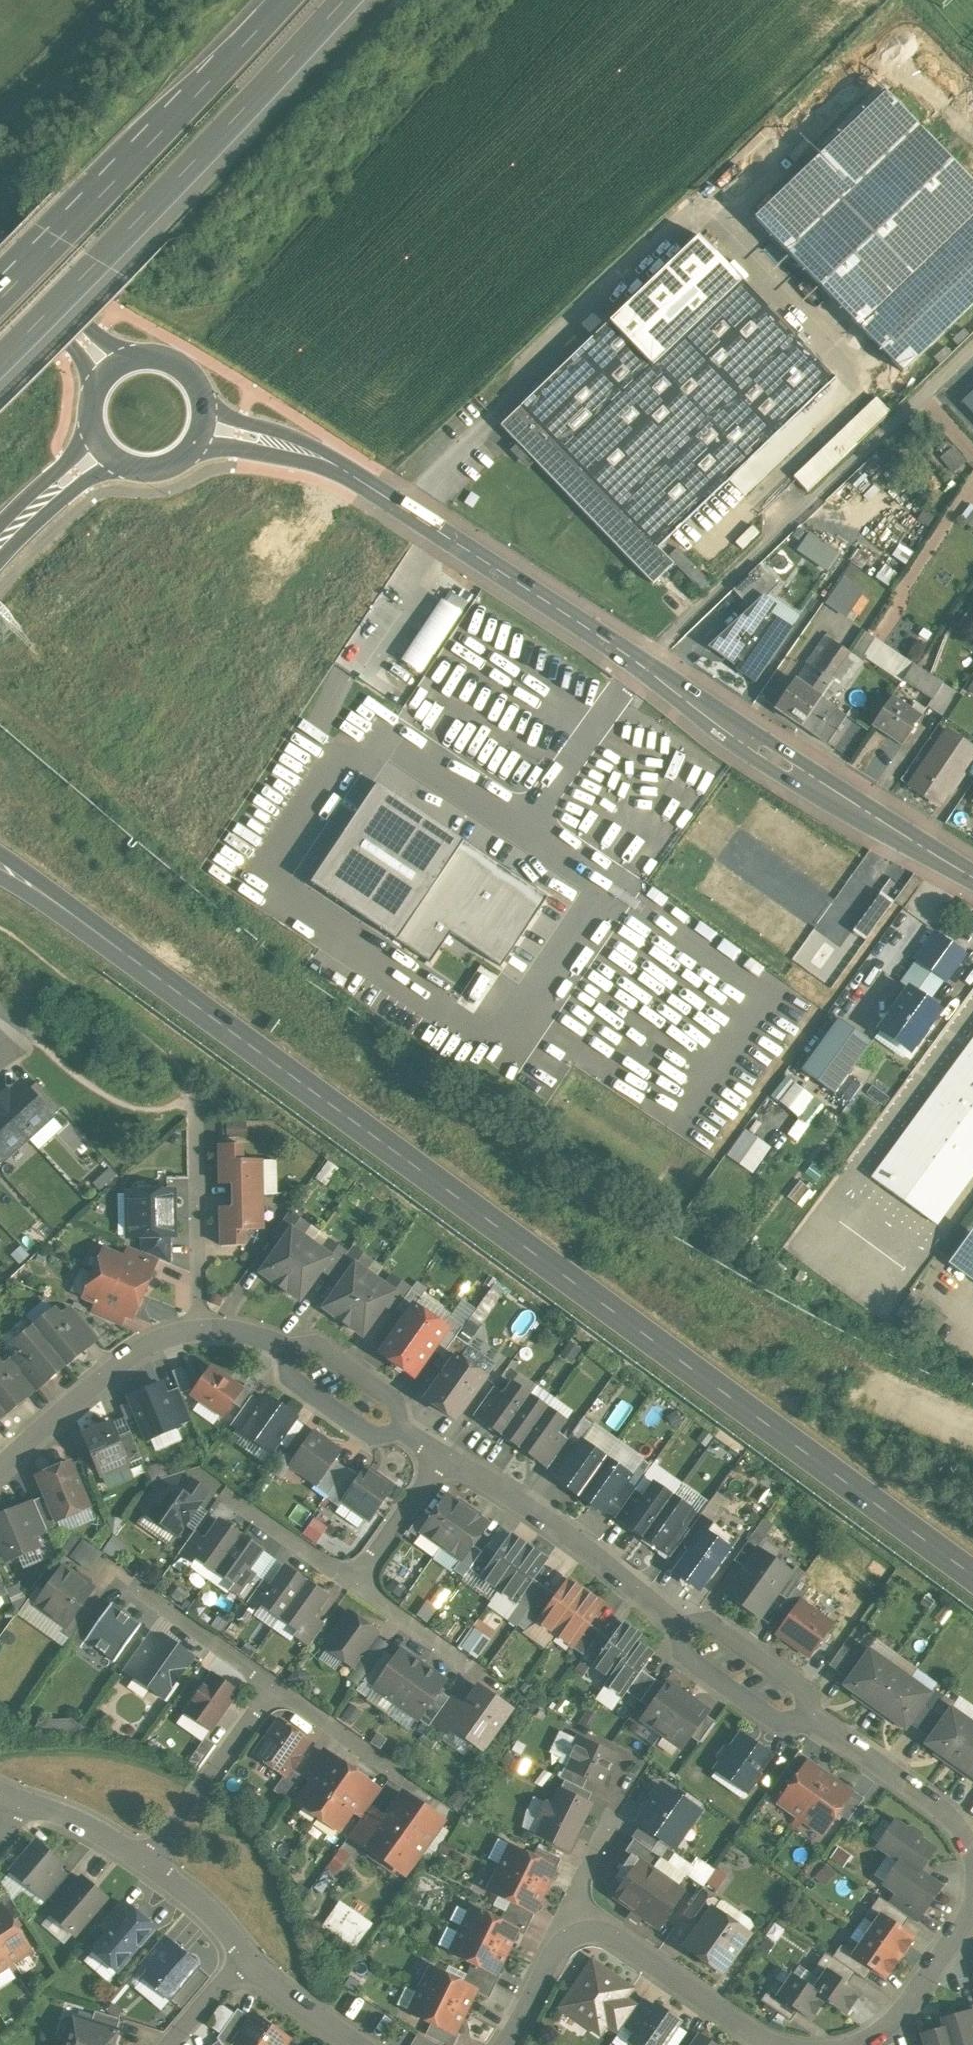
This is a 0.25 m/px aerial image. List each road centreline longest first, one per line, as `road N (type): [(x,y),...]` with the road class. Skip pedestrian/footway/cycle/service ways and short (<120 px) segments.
road 1 (secondary): [(0,858),(972,1577)]
road 2 (tertiary): [(972,876),(776,760),(476,552),(315,457),(203,423)]
road 3 (motorway): [(0,361),(359,0)]
road 4 (track): [(640,666),(972,348)]
road 5 (motorway): [(293,0),(0,299)]
road 6 (residential): [(439,1460),(567,1539),(680,1629)]
road 7 (residential): [(0,1468),(152,1337),(203,1325)]
road 8 (residential): [(203,1325),(194,1077)]
road 9 (residential): [(282,1691),(90,1563)]
road 10 (residential): [(774,2044),(627,1942),(579,1931)]
road 11 (track): [(194,335),(0,228)]
road 12 (residential): [(147,1865),(282,1691)]
road 13 (residential): [(819,1729),(961,1830),(972,1855)]
road 14 (track): [(0,143),(123,0)]
road 15 (residential): [(680,1629),(684,1657),(775,1726),(819,1729)]
road 16 (residential): [(972,1904),(918,1990),(878,2034),(856,2044)]
road 17 (residential): [(819,1729),(804,1696),(715,1626),(680,1629)]
road 18 (residential): [(282,1345),(289,1377),(373,1436),(407,1438)]
road 19 (residential): [(407,1438),(397,1405),(313,1347),(282,1345)]
road 20 (residential): [(417,1787),(282,1691)]
road 21 (tertiary): [(109,368),(0,258)]
road 22 (residential): [(439,1460),(357,1581)]
road 23 (residential): [(236,1964),(353,2044)]
road 24 (unclassified): [(0,546),(100,448)]
road 25 (residential): [(20,1812),(102,1837),(147,1865)]
road 26 (tertiary): [(203,423),(200,393),(181,367),(151,355),(109,368)]
road 27 (residential): [(579,1931),(503,2044)]
road 28 (residential): [(147,1865),(193,1900),(236,1964)]
road 29 (tertiary): [(100,448),(127,468),(153,470),(189,452),(203,423)]
road 30 (residential): [(612,1815),(569,1896),(579,1931)]

